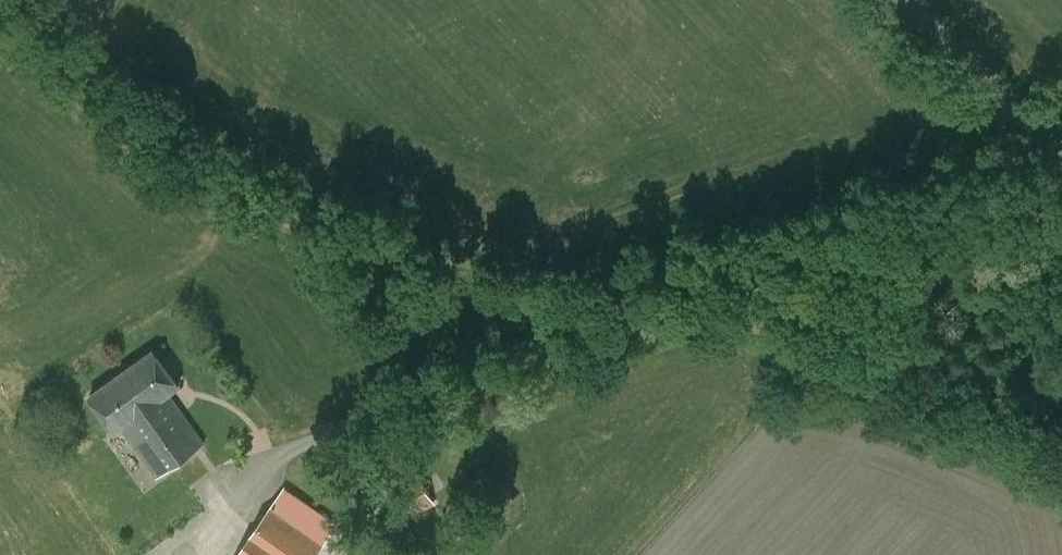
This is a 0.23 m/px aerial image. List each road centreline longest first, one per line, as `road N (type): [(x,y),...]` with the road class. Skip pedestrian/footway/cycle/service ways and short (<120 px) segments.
road 1 (tertiary): [(1061,156),(904,0)]

